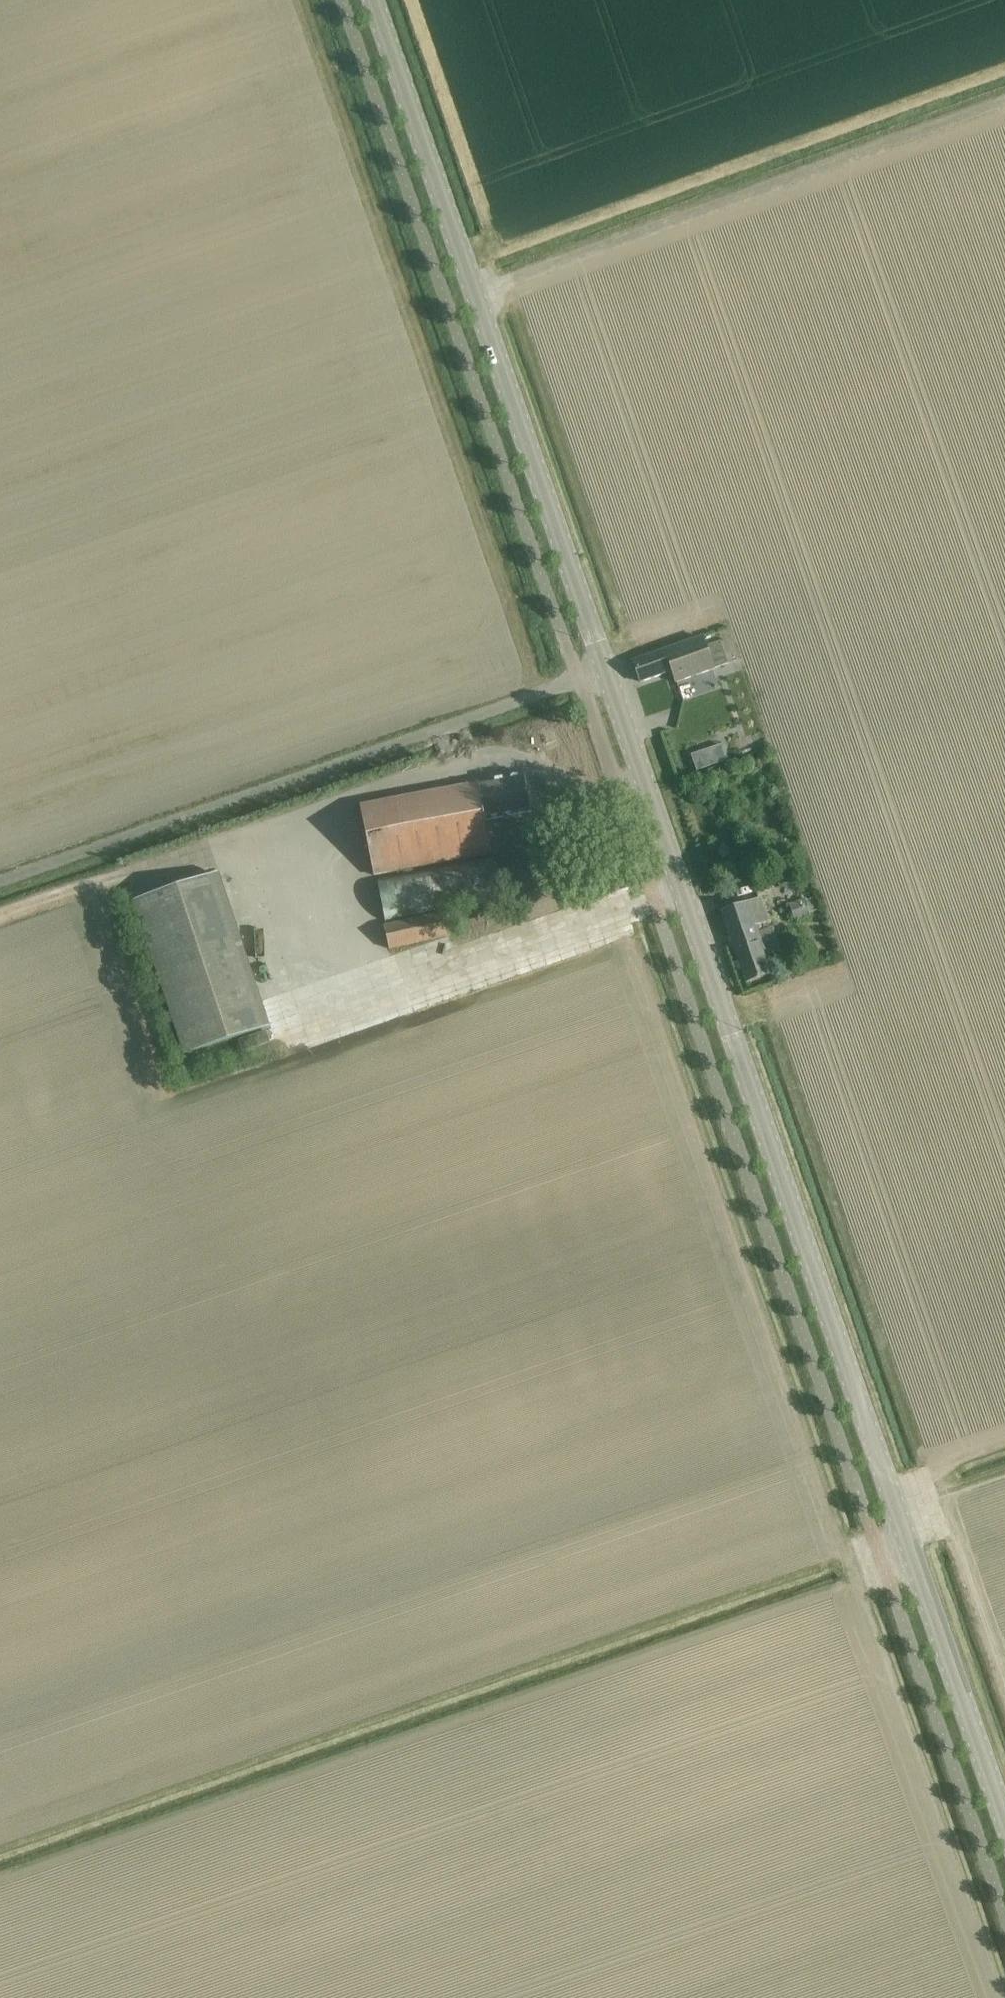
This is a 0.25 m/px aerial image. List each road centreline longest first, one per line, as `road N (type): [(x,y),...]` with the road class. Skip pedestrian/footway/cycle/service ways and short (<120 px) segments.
road 1 (secondary): [(1004,1842),(373,0)]

